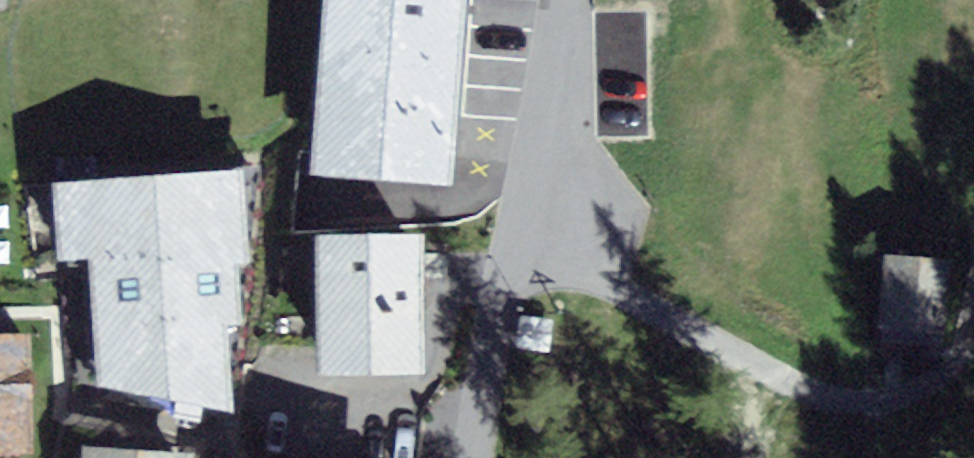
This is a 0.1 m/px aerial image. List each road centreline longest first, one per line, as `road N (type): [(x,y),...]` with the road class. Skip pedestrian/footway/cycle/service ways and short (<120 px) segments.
road 1 (residential): [(517,249),(558,0)]

